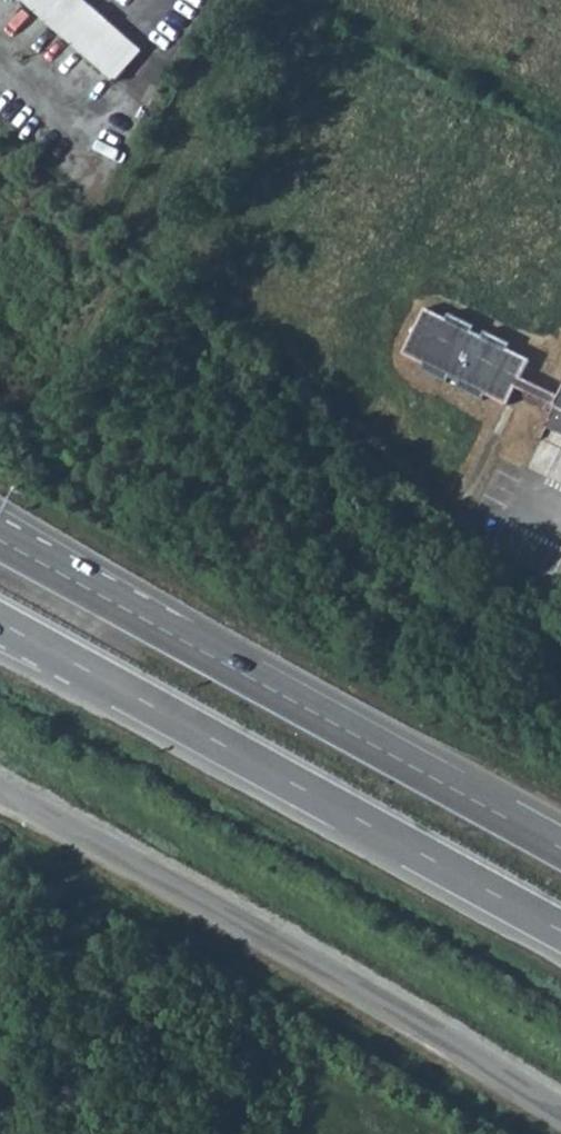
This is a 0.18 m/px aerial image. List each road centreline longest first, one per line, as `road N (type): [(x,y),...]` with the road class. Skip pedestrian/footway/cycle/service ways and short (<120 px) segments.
road 1 (tertiary): [(560,1114),(0,788)]
road 2 (trunk): [(560,849),(0,540)]
road 3 (trunk): [(0,623),(560,931)]

